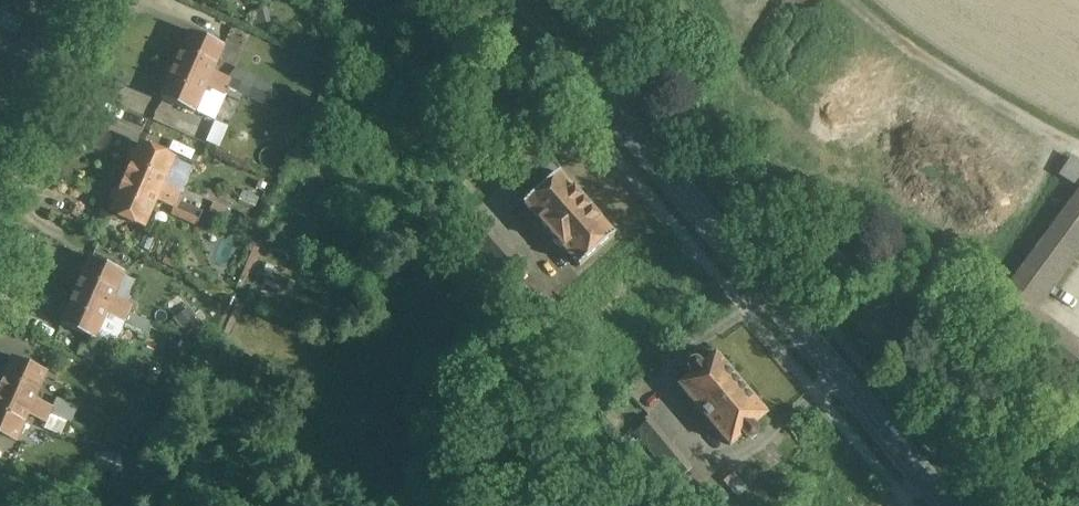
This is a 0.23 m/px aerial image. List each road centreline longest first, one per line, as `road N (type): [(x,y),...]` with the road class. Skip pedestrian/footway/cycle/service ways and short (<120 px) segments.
road 1 (secondary): [(952,505),(690,194),(512,0)]
road 2 (track): [(1078,143),(868,20)]
road 3 (residential): [(0,188),(80,0)]

